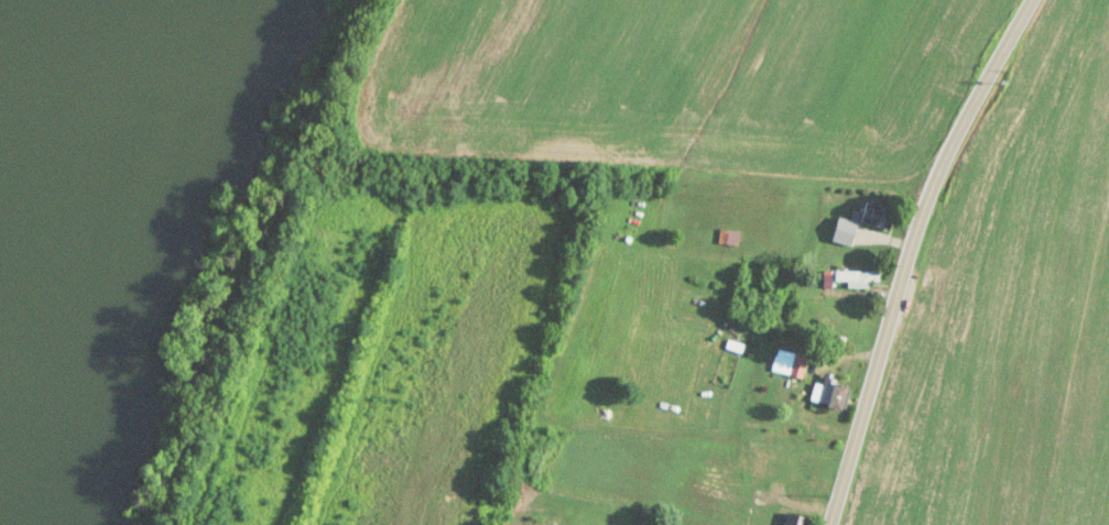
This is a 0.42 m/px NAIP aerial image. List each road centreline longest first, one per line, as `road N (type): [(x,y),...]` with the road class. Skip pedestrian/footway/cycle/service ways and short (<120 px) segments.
road 1 (secondary): [(828,524),(910,239),(1037,0)]

